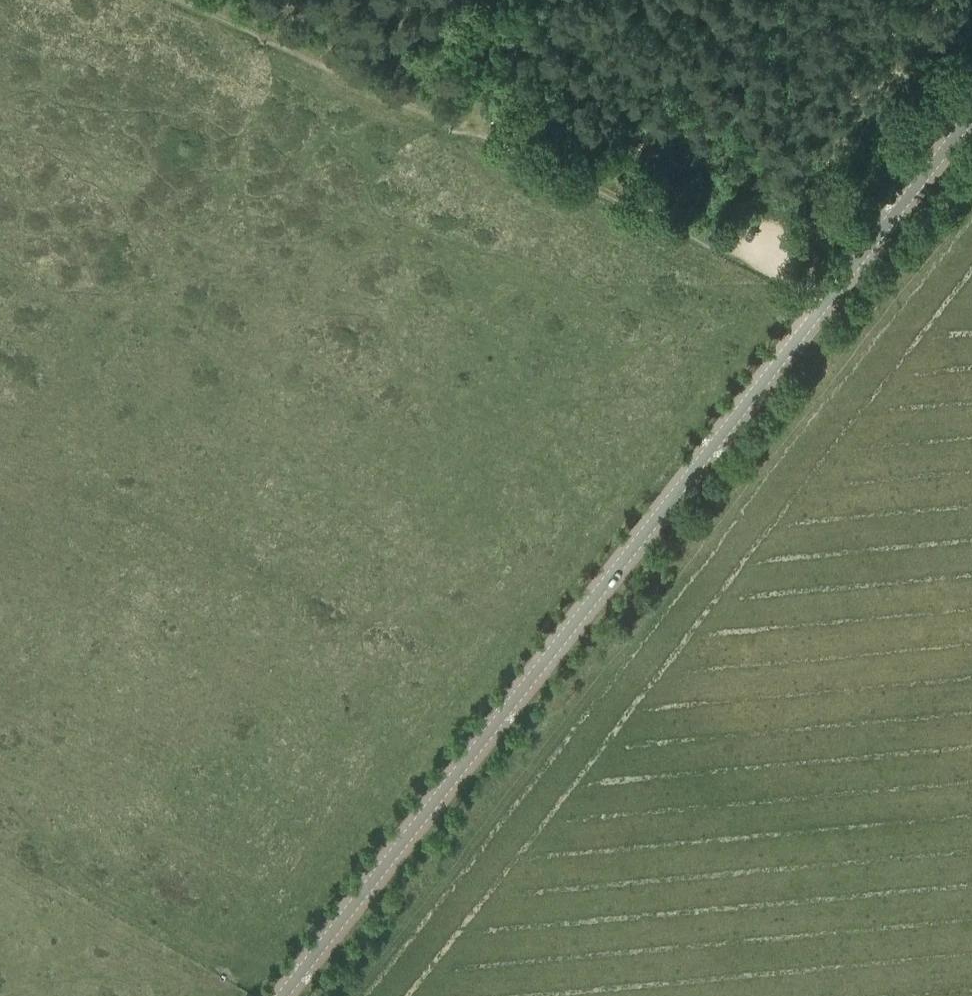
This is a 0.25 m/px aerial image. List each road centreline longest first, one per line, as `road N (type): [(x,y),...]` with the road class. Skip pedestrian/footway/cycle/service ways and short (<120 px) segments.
road 1 (secondary): [(281,995),(971,114)]
road 2 (track): [(466,130),(826,300)]
road 3 (track): [(178,0),(466,130)]
road 4 (track): [(511,0),(466,130)]

